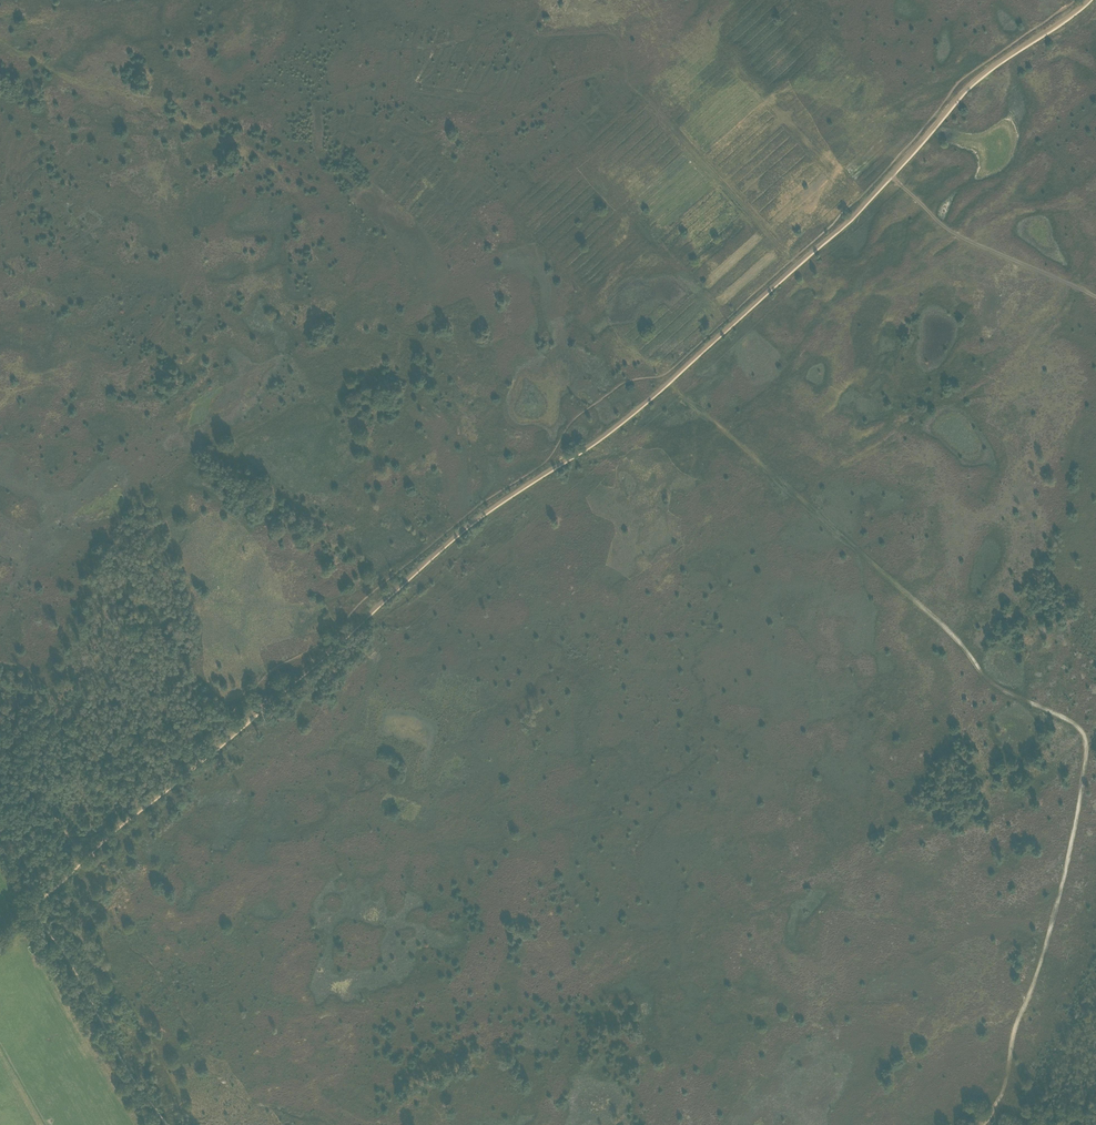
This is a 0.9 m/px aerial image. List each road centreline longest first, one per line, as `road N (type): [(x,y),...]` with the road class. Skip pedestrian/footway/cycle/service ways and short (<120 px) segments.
road 1 (track): [(85,859),(475,520),(667,383),(849,219),(965,89),(1088,0)]
road 2 (track): [(85,859),(21,777),(17,767),(39,714),(35,681),(0,663)]
road 3 (track): [(889,177),(945,229),(1095,302)]

